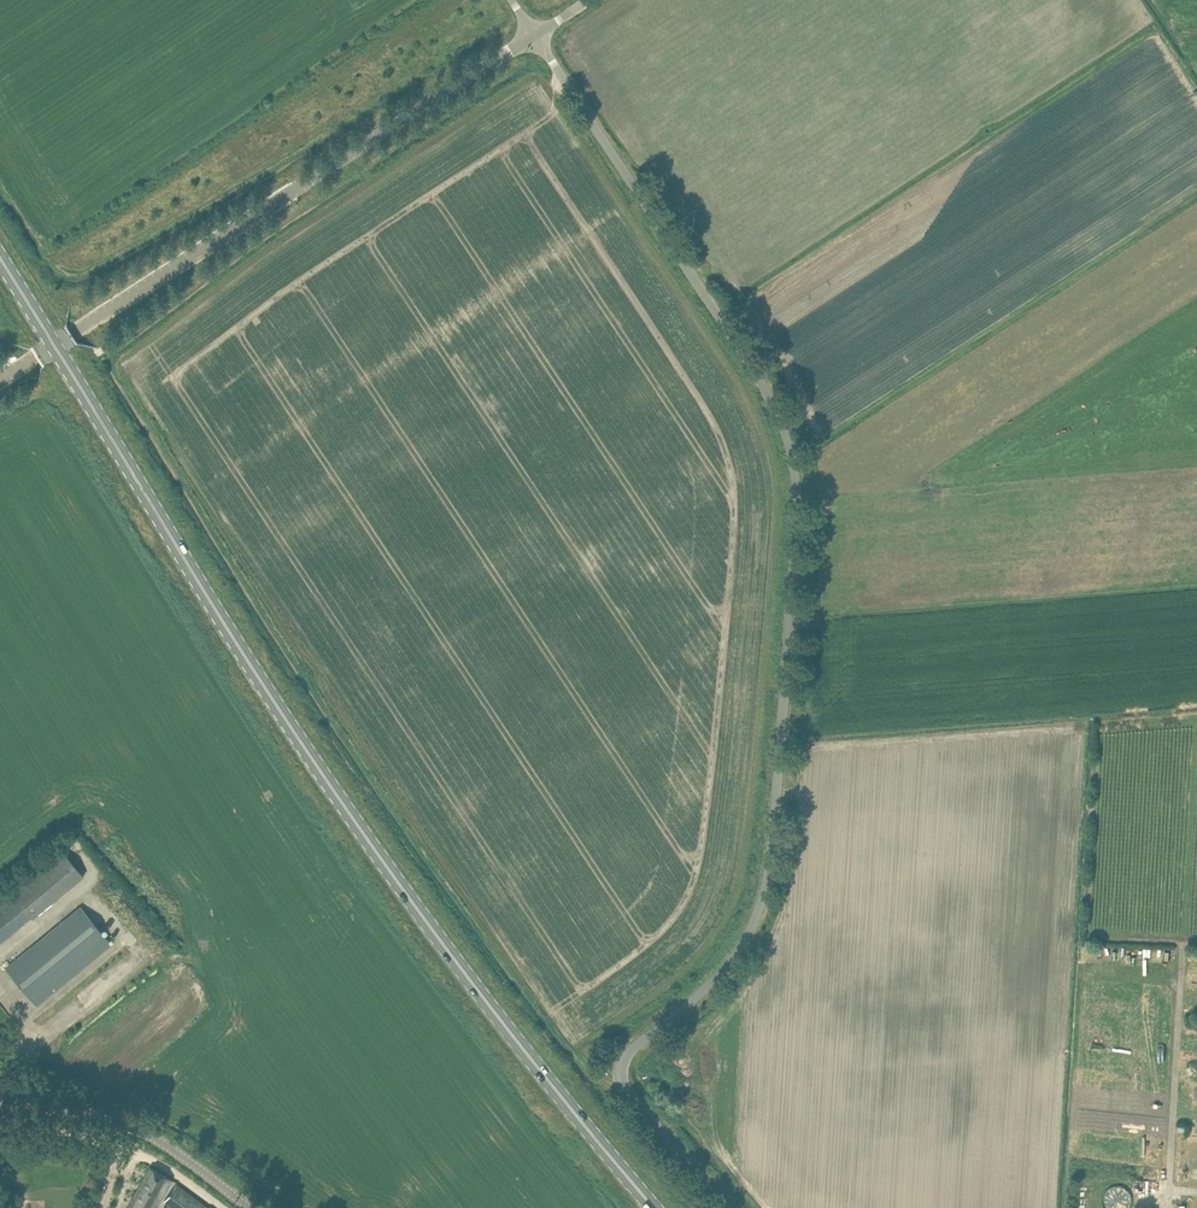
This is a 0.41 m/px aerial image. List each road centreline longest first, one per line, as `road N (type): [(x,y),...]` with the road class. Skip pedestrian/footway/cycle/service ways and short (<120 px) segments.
road 1 (unclassified): [(731,1207),(624,1088),(621,1073),(632,1050),(726,968),(762,901),(791,642),(797,472),(768,383),(536,35)]
road 2 (secondary): [(661,1207),(408,904),(245,663),(0,262)]
road 3 (unclassified): [(536,35),(0,383)]
road 4 (unclassified): [(250,1207),(151,1134),(0,1098)]

